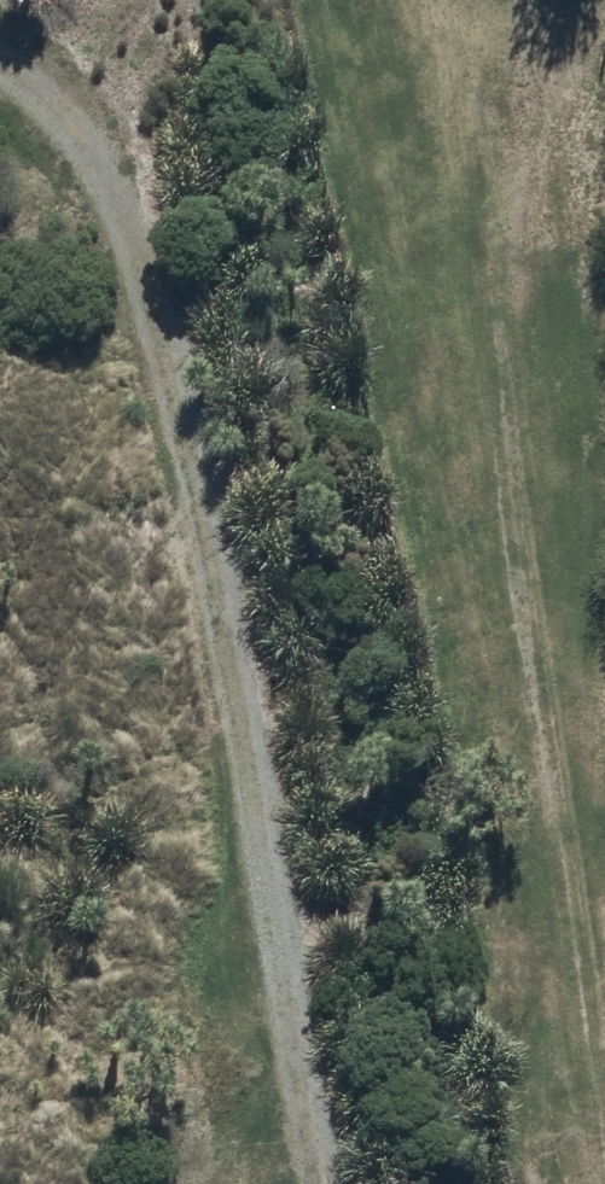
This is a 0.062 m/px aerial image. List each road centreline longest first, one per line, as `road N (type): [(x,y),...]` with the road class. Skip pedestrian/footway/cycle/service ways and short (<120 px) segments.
road 1 (track): [(0,58),(70,110),(147,224),(172,391),(258,773),(332,1183)]
road 2 (track): [(592,1183),(542,723),(575,410),(505,0)]

